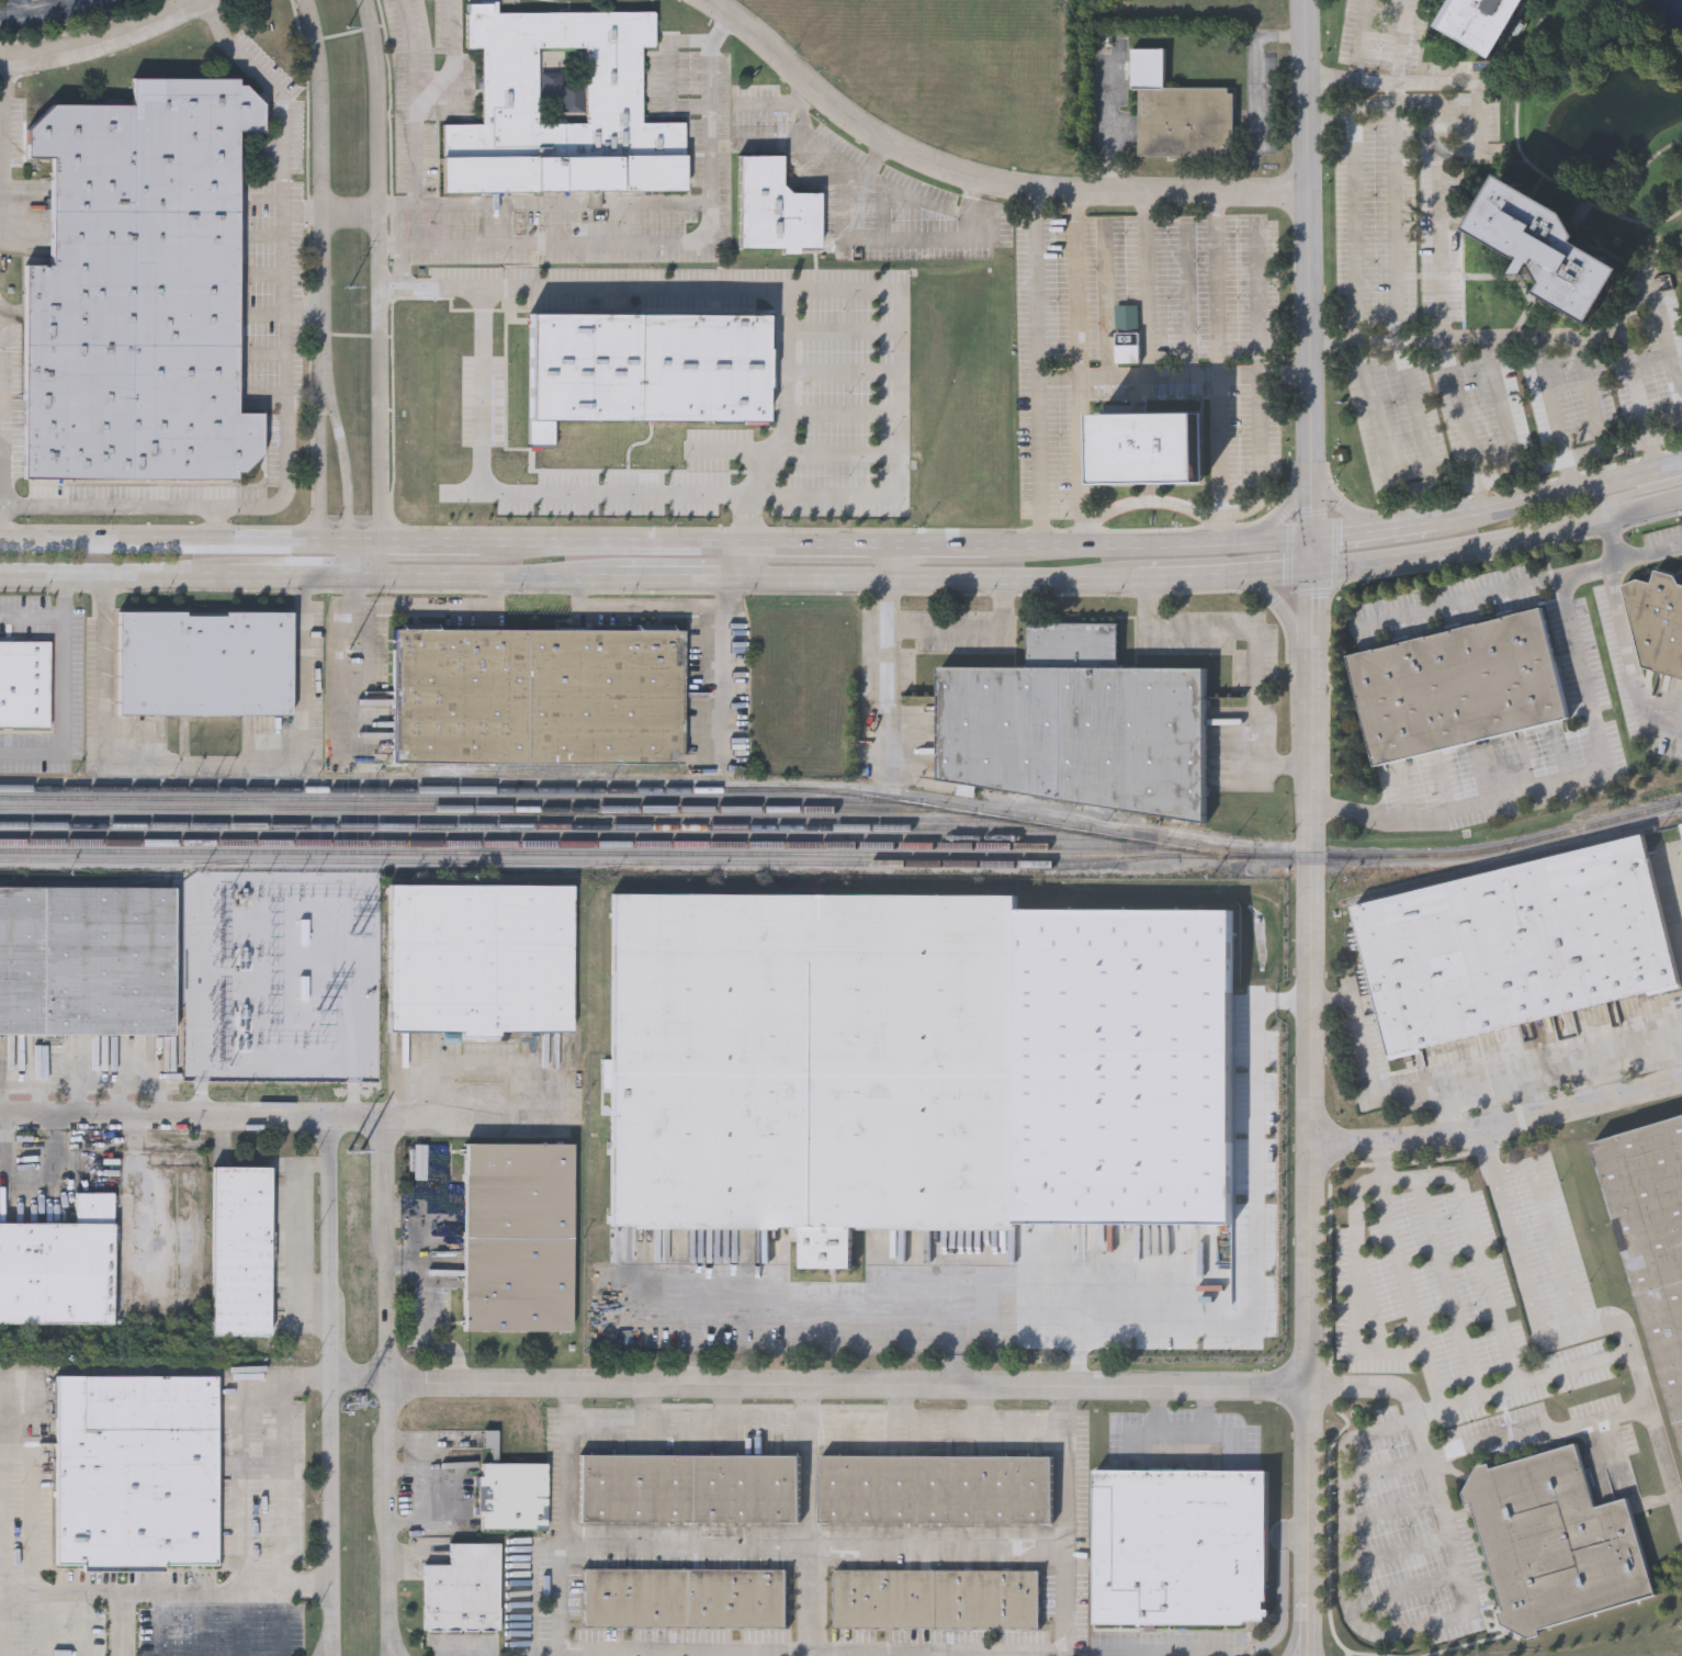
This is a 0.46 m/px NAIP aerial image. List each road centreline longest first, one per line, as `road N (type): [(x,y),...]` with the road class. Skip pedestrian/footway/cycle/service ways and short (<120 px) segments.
road 1 (tertiary): [(1303,0),(1311,855),(1301,1641)]
road 2 (residential): [(328,1376),(1306,1388)]
road 3 (residential): [(711,0),(866,133),(968,183),(1111,198),(1306,191)]
road 4 (residential): [(382,577),(374,48),(364,0)]
road 5 (residential): [(306,0),(318,48),(321,539)]
road 6 (residential): [(389,1655),(385,1117)]
road 7 (residential): [(327,1117),(330,1655)]
road 8 (secondary): [(734,577),(1134,576)]
road 9 (residential): [(0,1114),(385,1117)]
road 10 (residential): [(1305,1146),(1442,1144),(1681,1088)]
road 11 (secondary): [(1308,572),(1506,542),(1681,499)]
road 12 (secondary): [(348,540),(0,539)]
road 13 (secondary): [(1308,538),(989,547)]
road 14 (secondary): [(359,577),(618,577)]
road 15 (secondary): [(736,545),(482,542)]
road 16 (secondary): [(989,547),(736,545)]
road 17 (secondary): [(1681,464),(1435,522)]
road 18 (secondary): [(0,577),(232,577)]
road 19 (residential): [(0,53),(67,48),(133,31),(196,0)]
road 20 (secondary): [(1392,528),(1341,511),(1308,474),(1286,515),(1243,541)]
road 21 (secondary): [(323,356),(343,451),(348,540)]
road 22 (secondary): [(1134,576),(1308,572)]
road 23 (secondary): [(482,542),(348,540)]
road 24 (secondary): [(1435,522),(1308,538)]
road 25 (secondary): [(232,577),(359,577)]

